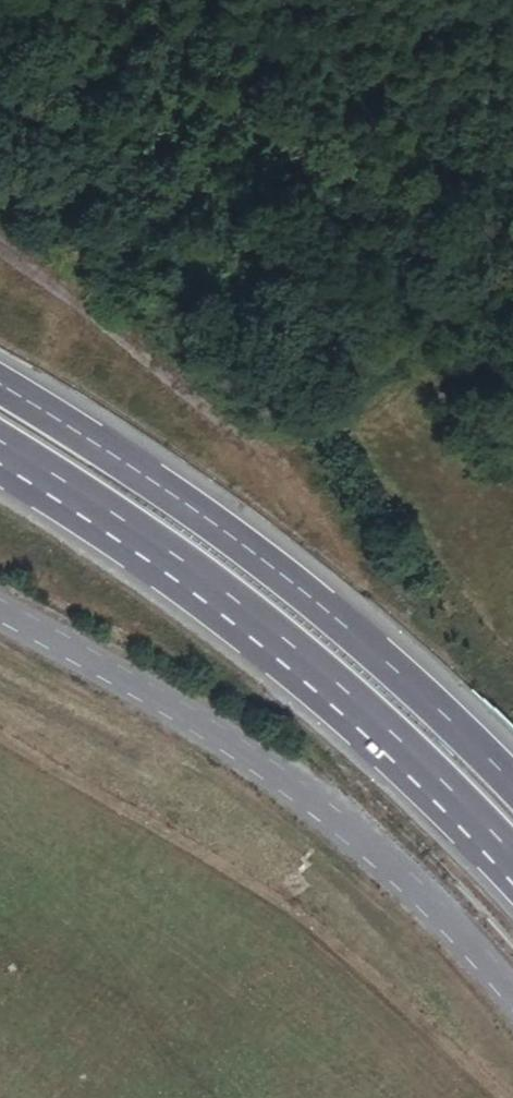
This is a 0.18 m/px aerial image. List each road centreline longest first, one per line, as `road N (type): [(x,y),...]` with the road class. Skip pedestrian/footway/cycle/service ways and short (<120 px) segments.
road 1 (trunk): [(0,456),(153,549),(366,718),(512,865)]
road 2 (trunk): [(512,788),(298,587),(76,427),(0,385)]
road 3 (unclassified): [(0,613),(245,752),(438,911),(512,1003)]

